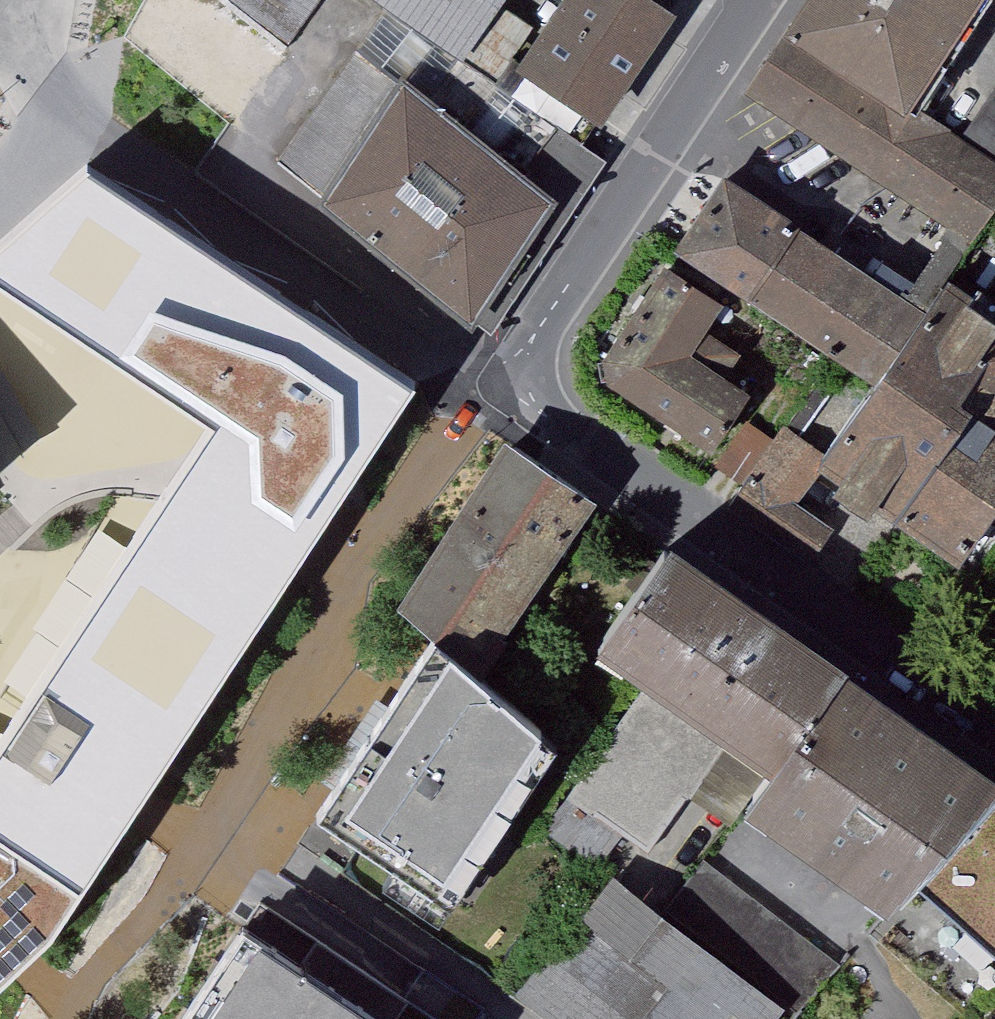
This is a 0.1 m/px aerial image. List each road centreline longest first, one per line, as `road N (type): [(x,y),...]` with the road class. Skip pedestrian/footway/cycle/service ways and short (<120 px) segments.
road 1 (residential): [(496,383),(994,740)]
road 2 (residential): [(197,843),(358,582),(496,383)]
road 3 (residential): [(755,0),(678,127),(496,383)]

